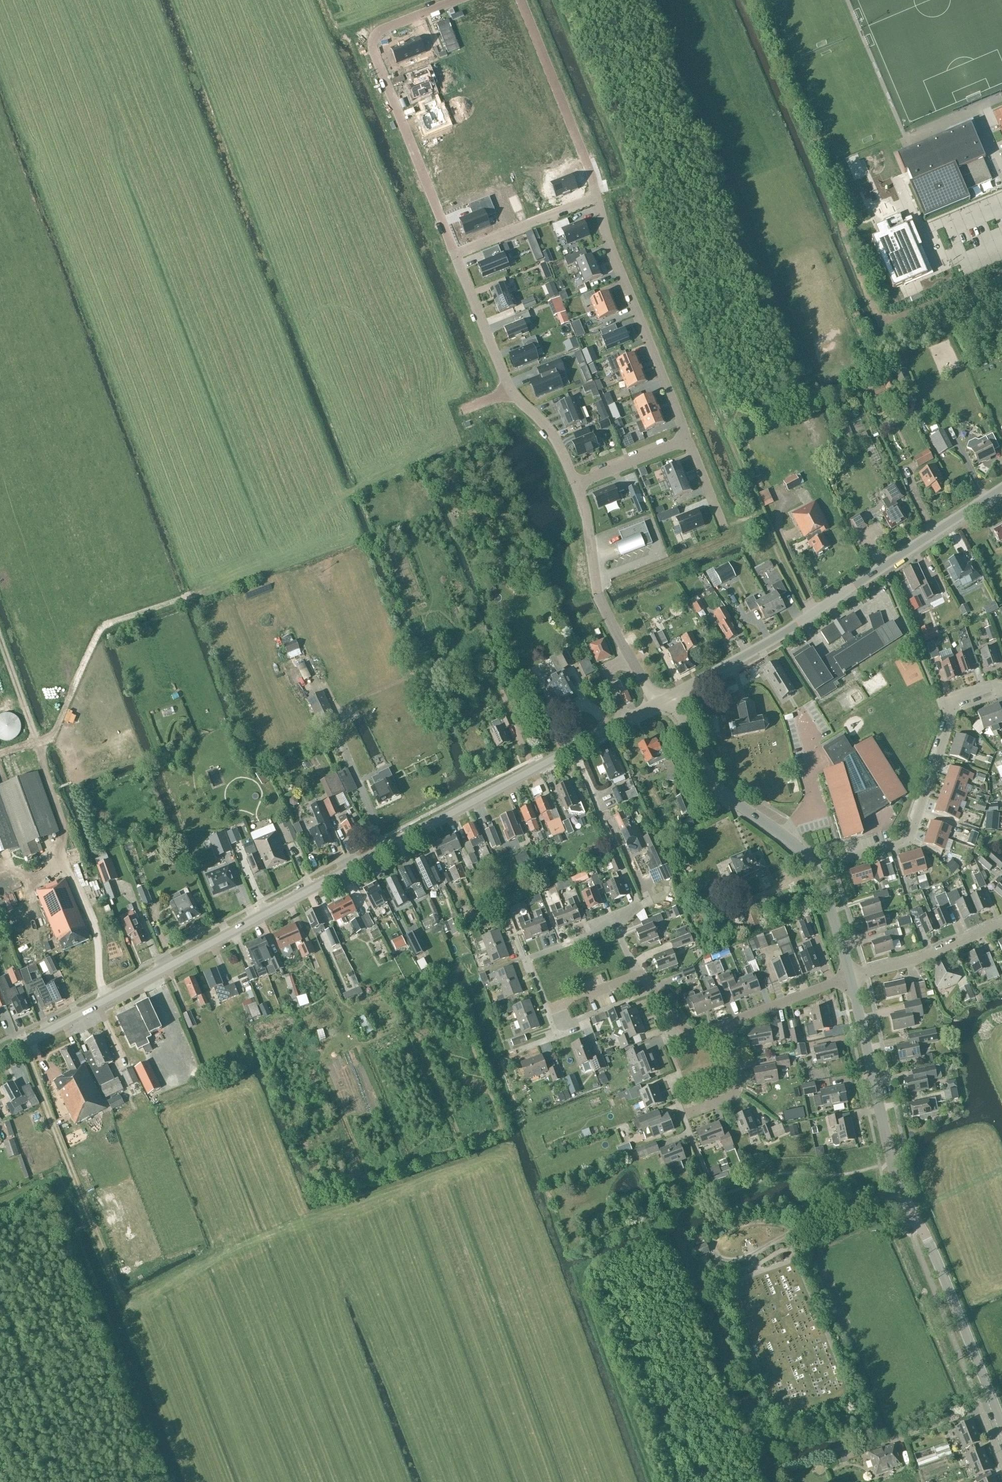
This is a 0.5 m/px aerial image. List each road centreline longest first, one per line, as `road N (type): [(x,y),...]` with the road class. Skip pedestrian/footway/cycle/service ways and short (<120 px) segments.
road 1 (tertiary): [(0,1057),(660,701)]
road 2 (tertiary): [(660,701),(776,638),(1001,492)]
road 3 (residential): [(455,255),(372,39),(454,0)]
road 4 (residential): [(814,868),(907,842),(955,702),(1001,687)]
road 5 (residential): [(455,255),(513,394),(557,441),(576,486)]
road 6 (tertiary): [(1001,1425),(934,1255),(899,1191)]
road 7 (residential): [(687,438),(597,199)]
road 8 (residential): [(660,701),(602,607),(576,486)]
road 9 (tertiary): [(899,1191),(849,977)]
road 10 (residential): [(725,1024),(690,1037),(636,976),(547,1008)]
road 11 (residential): [(520,0),(597,199)]
road 12 (tertiary): [(781,834),(723,792),(678,711),(660,701)]
road 13 (residential): [(849,977),(1001,923)]
road 14 (residential): [(781,834),(795,819),(822,812),(809,771),(816,755),(798,711)]
road 15 (residential): [(597,199),(455,255)]
road 16 (residential): [(849,977),(725,1024)]
road 17 (residential): [(576,486),(687,438)]
road 18 (residential): [(688,1114),(737,1088),(725,1024)]

